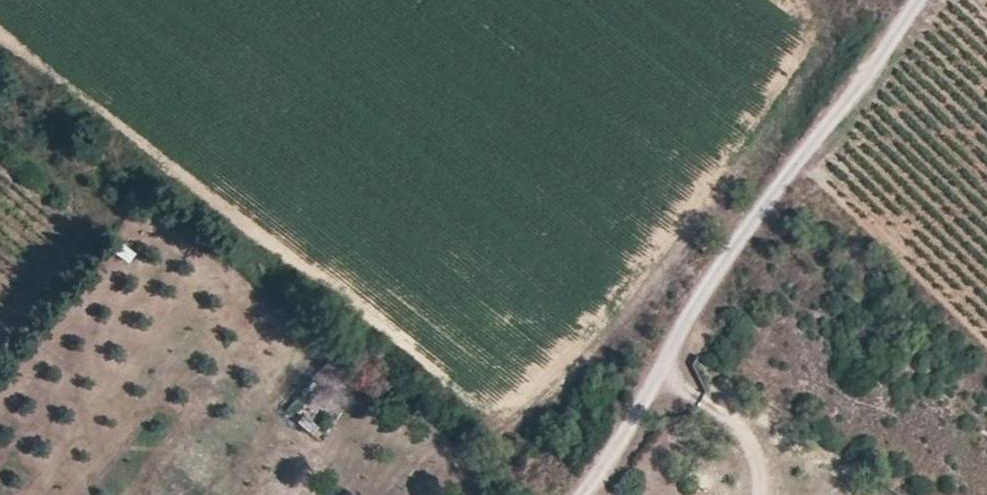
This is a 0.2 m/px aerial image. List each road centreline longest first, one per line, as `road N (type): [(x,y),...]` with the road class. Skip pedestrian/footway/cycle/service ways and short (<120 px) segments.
road 1 (track): [(583,494),(786,173),(924,0)]

